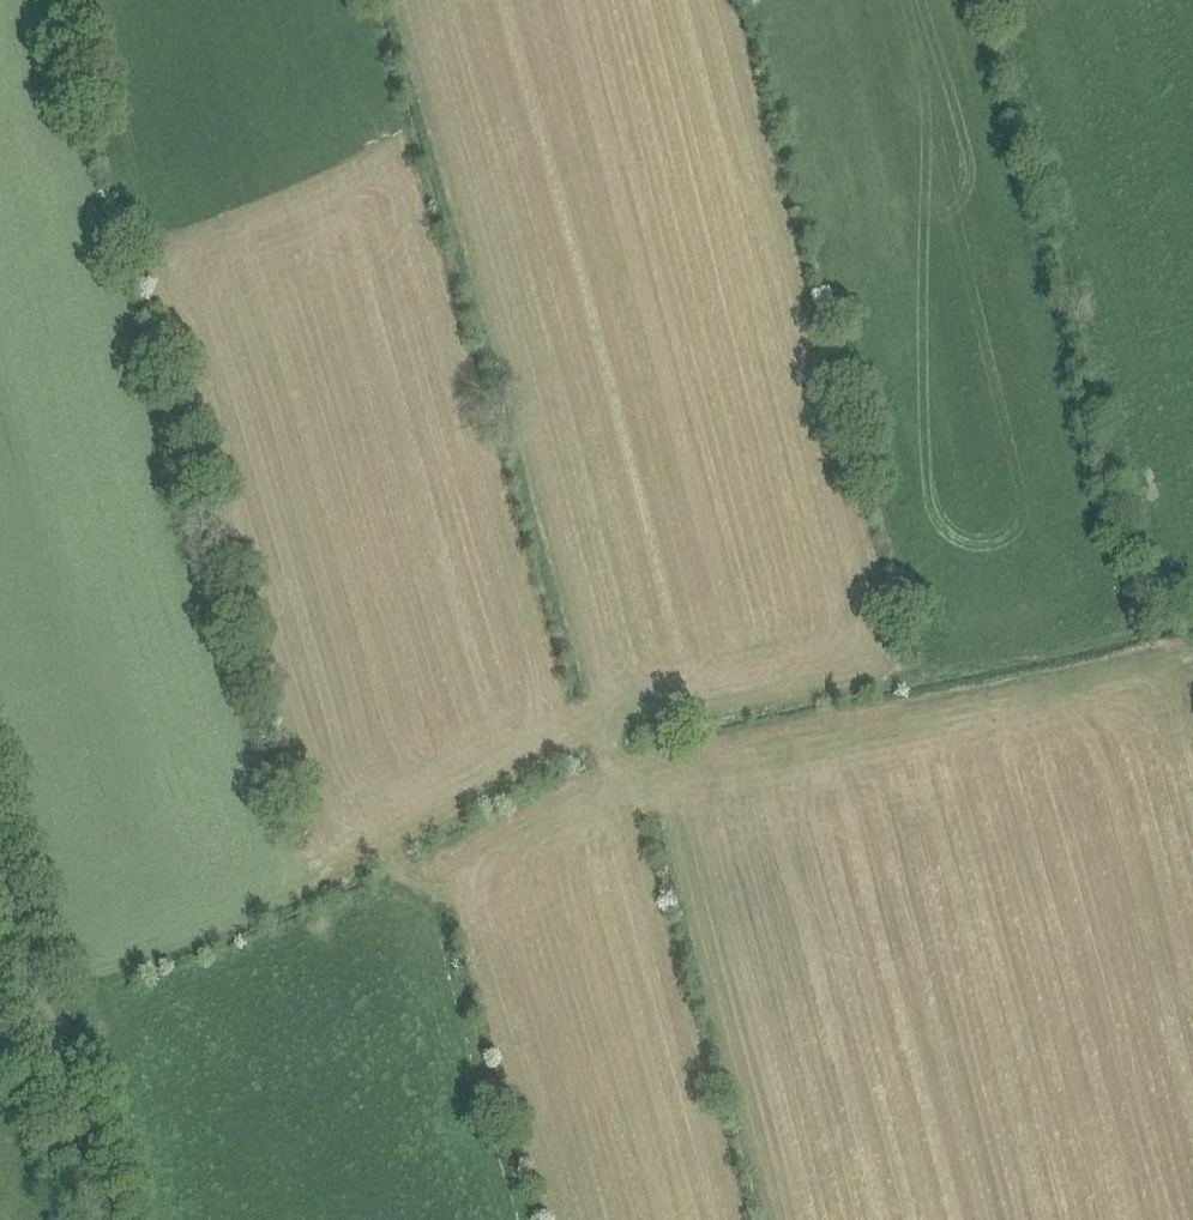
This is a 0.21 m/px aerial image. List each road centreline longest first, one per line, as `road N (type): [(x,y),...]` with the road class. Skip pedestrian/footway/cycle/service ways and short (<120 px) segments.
road 1 (unclassified): [(100,1219),(0,879)]

